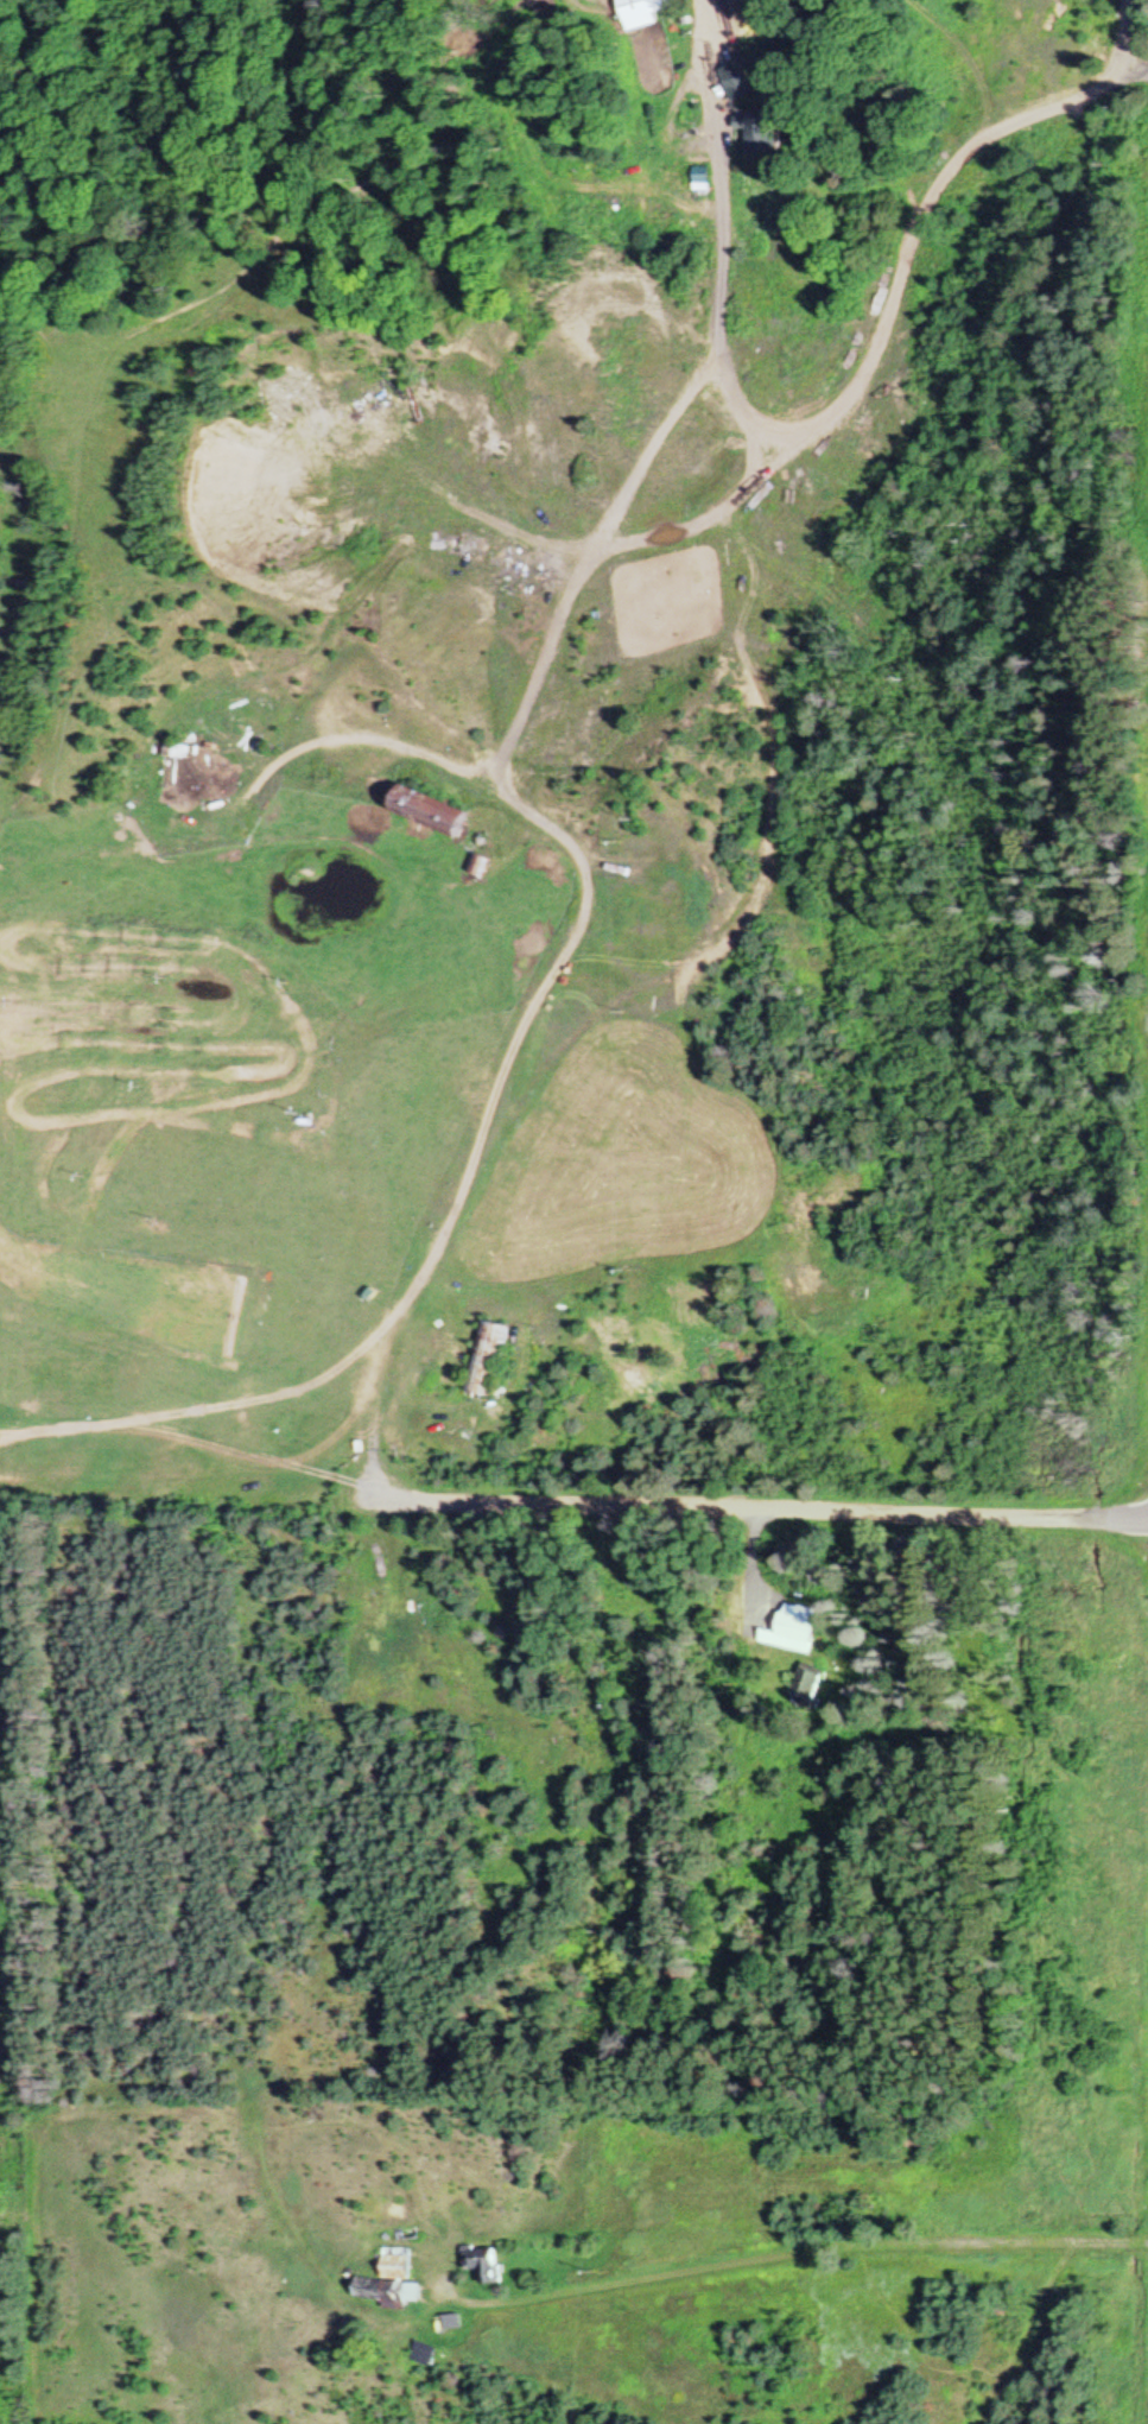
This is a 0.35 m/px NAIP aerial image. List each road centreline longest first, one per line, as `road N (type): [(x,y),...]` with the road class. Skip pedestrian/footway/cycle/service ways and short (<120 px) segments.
road 1 (residential): [(374,1504),(1147,1517)]

